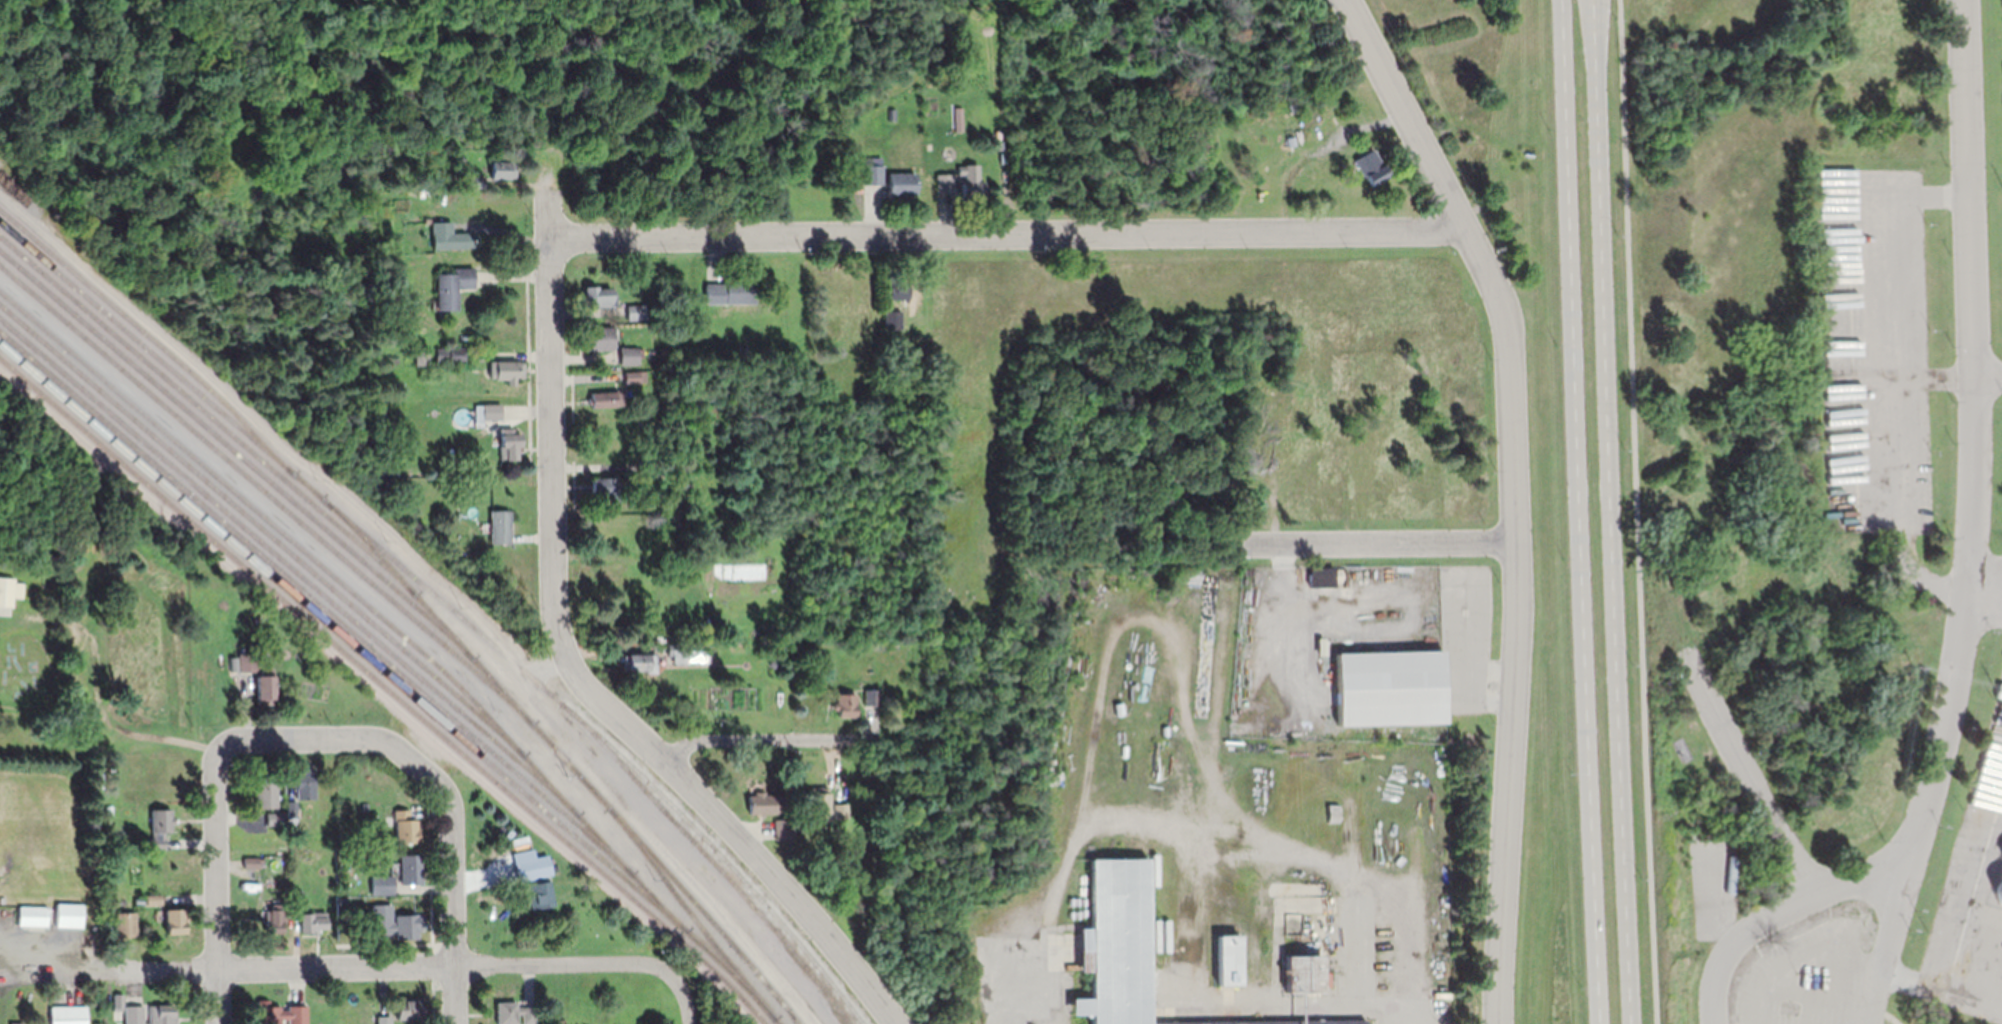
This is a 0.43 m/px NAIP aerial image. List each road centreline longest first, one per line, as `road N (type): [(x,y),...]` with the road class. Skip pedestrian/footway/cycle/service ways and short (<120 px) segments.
road 1 (residential): [(1719,1023),(1720,978),(1737,939),(1910,844),(1940,775),(1980,539),(1965,0)]
road 2 (primary): [(1627,1023),(1592,0)]
road 3 (primary): [(1561,0),(1595,1023)]
road 4 (residential): [(548,237),(1464,228)]
road 5 (residential): [(1506,311),(1517,537),(1497,1023)]
road 6 (residential): [(672,976),(642,963),(111,971)]
road 7 (residential): [(564,655),(800,903),(897,1023)]
road 8 (residential): [(564,655),(553,608),(547,184)]
road 9 (residential): [(1506,311),(1348,0)]
road 10 (residential): [(384,741),(439,783),(453,811),(456,1023)]
road 11 (residential): [(1236,544),(1517,537)]
road 12 (residential): [(1808,898),(1684,650)]
road 13 (residential): [(221,1023),(221,756)]
road 14 (residential): [(835,738),(699,739),(667,761)]
road 15 (residential): [(221,756),(242,739),(384,741)]

